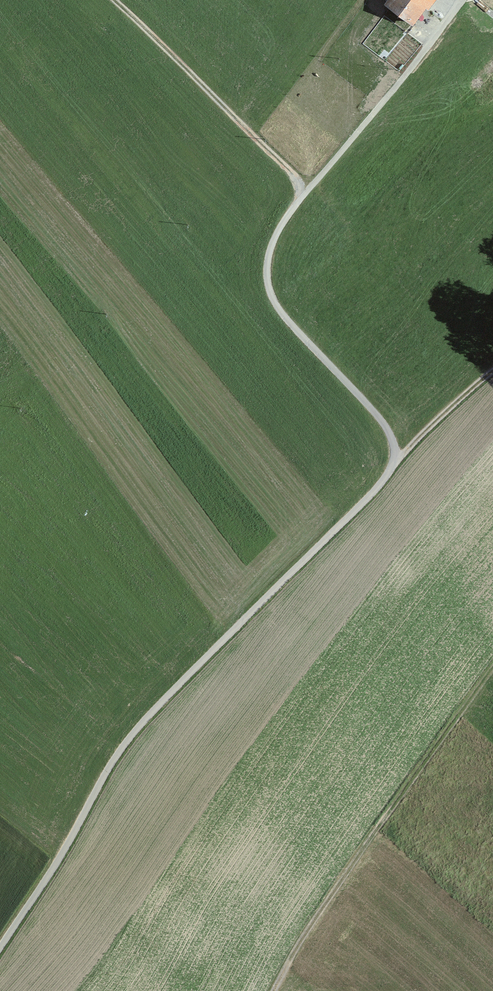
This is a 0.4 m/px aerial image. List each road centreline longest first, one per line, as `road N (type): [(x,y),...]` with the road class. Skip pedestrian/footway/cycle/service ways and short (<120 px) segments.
road 1 (track): [(0,950),(112,760),(153,708),(387,480),(397,459),(367,401),(282,312),(268,273),(293,211),(439,28)]
road 2 (track): [(273,990),(492,670)]
road 3 (track): [(115,0),(297,176),(304,198)]
road 4 (track): [(492,370),(397,459)]

